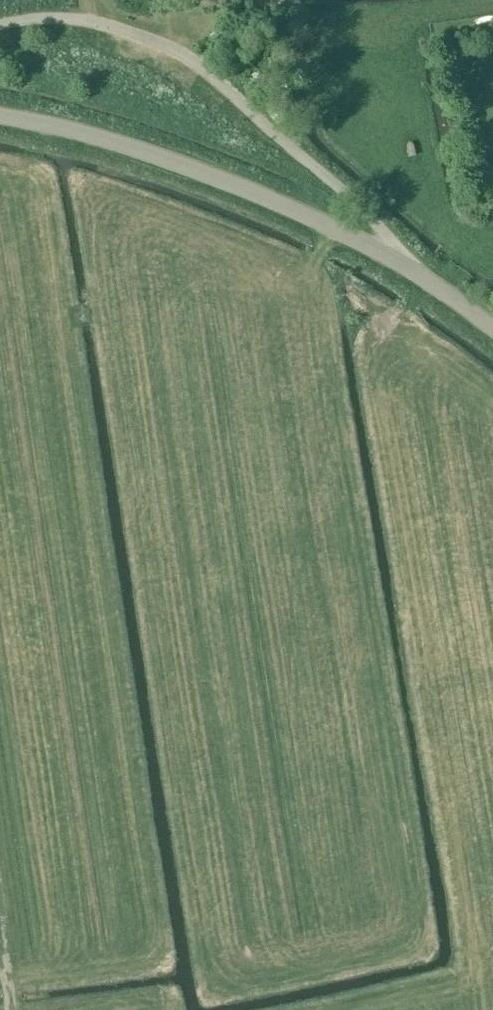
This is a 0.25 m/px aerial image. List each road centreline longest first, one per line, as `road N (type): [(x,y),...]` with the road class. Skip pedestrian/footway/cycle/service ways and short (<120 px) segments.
road 1 (unclassified): [(492,328),(409,266),(244,189),(97,137),(0,117)]

